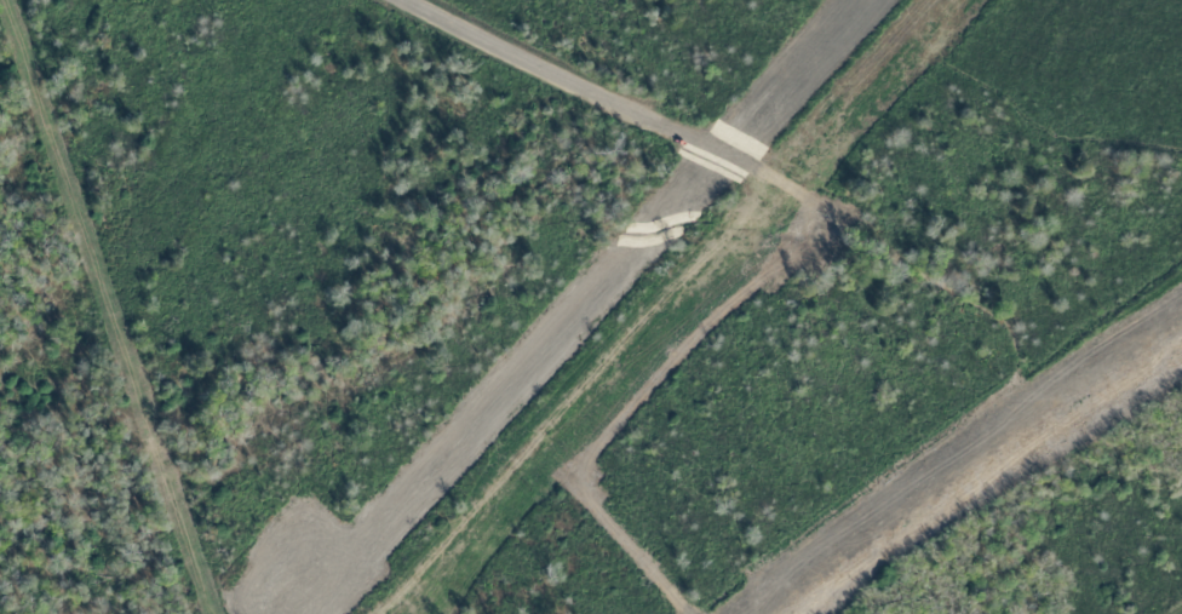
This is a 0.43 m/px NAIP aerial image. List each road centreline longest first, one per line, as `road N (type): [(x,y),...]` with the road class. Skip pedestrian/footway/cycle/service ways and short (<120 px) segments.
road 1 (track): [(958,0),(834,138),(758,173),(747,220),(397,613)]
road 2 (track): [(419,0),(758,173)]

